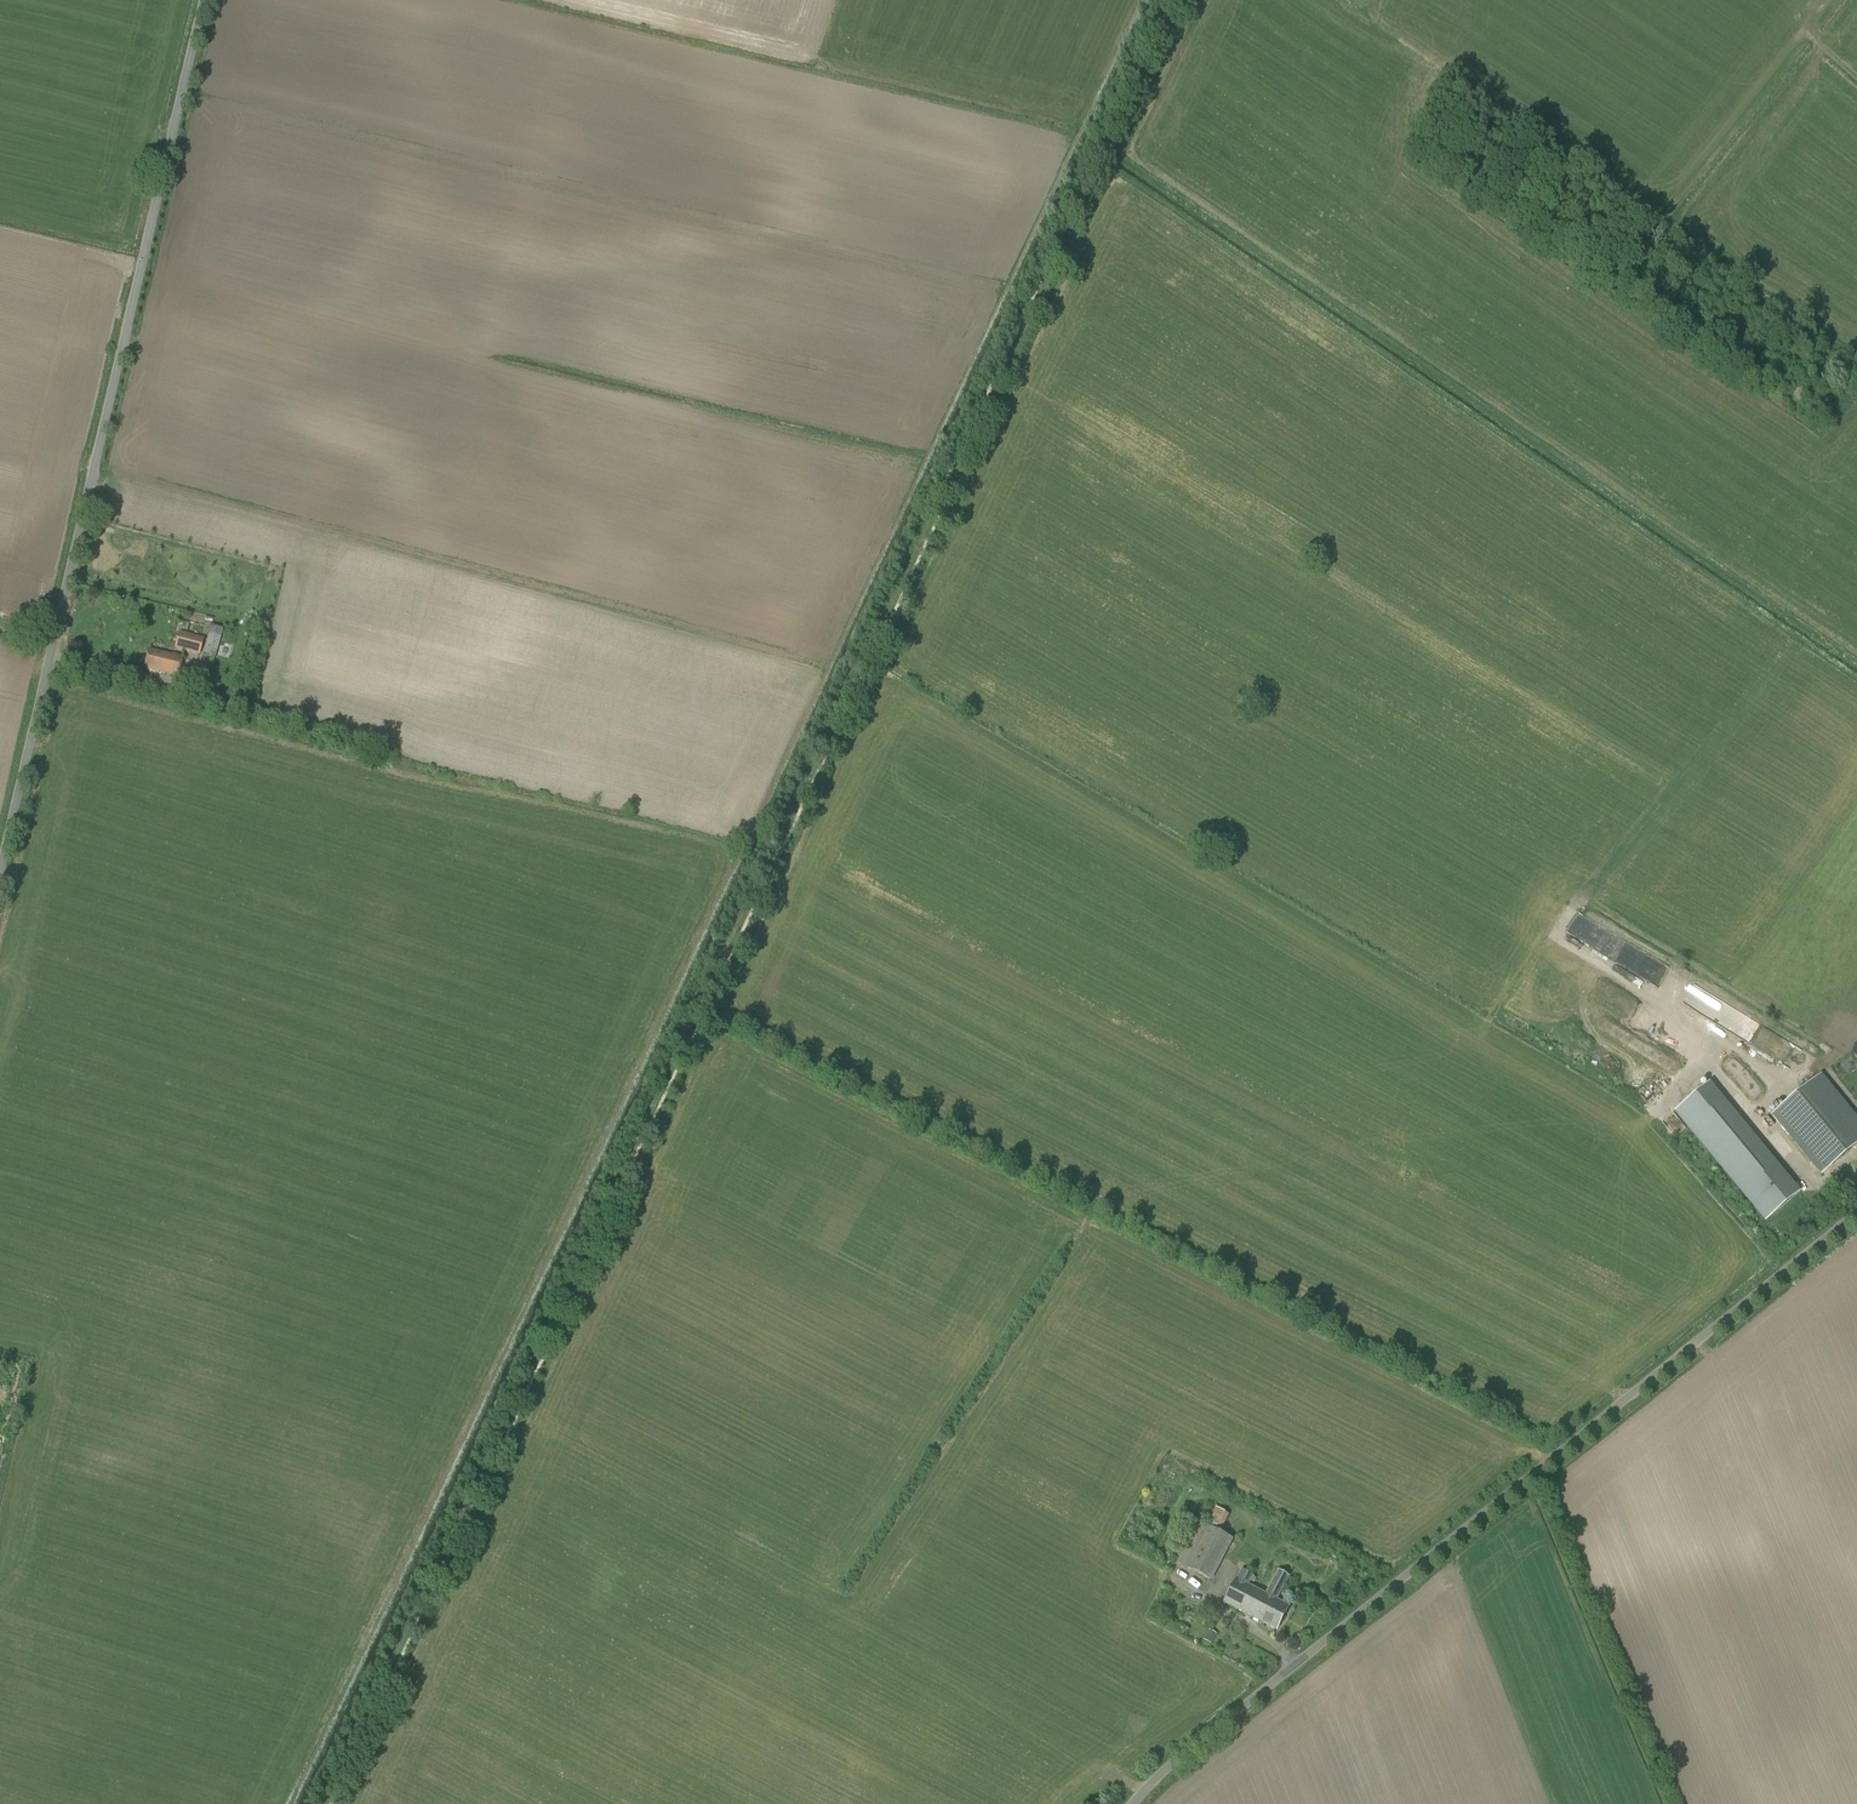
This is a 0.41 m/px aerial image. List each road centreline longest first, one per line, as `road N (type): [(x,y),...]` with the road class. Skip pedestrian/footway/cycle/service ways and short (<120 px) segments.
road 1 (track): [(321,1803),(945,480)]
road 2 (unclassified): [(1137,1803),(1351,1619),(1856,1217)]
road 3 (unclassified): [(0,868),(203,0)]

